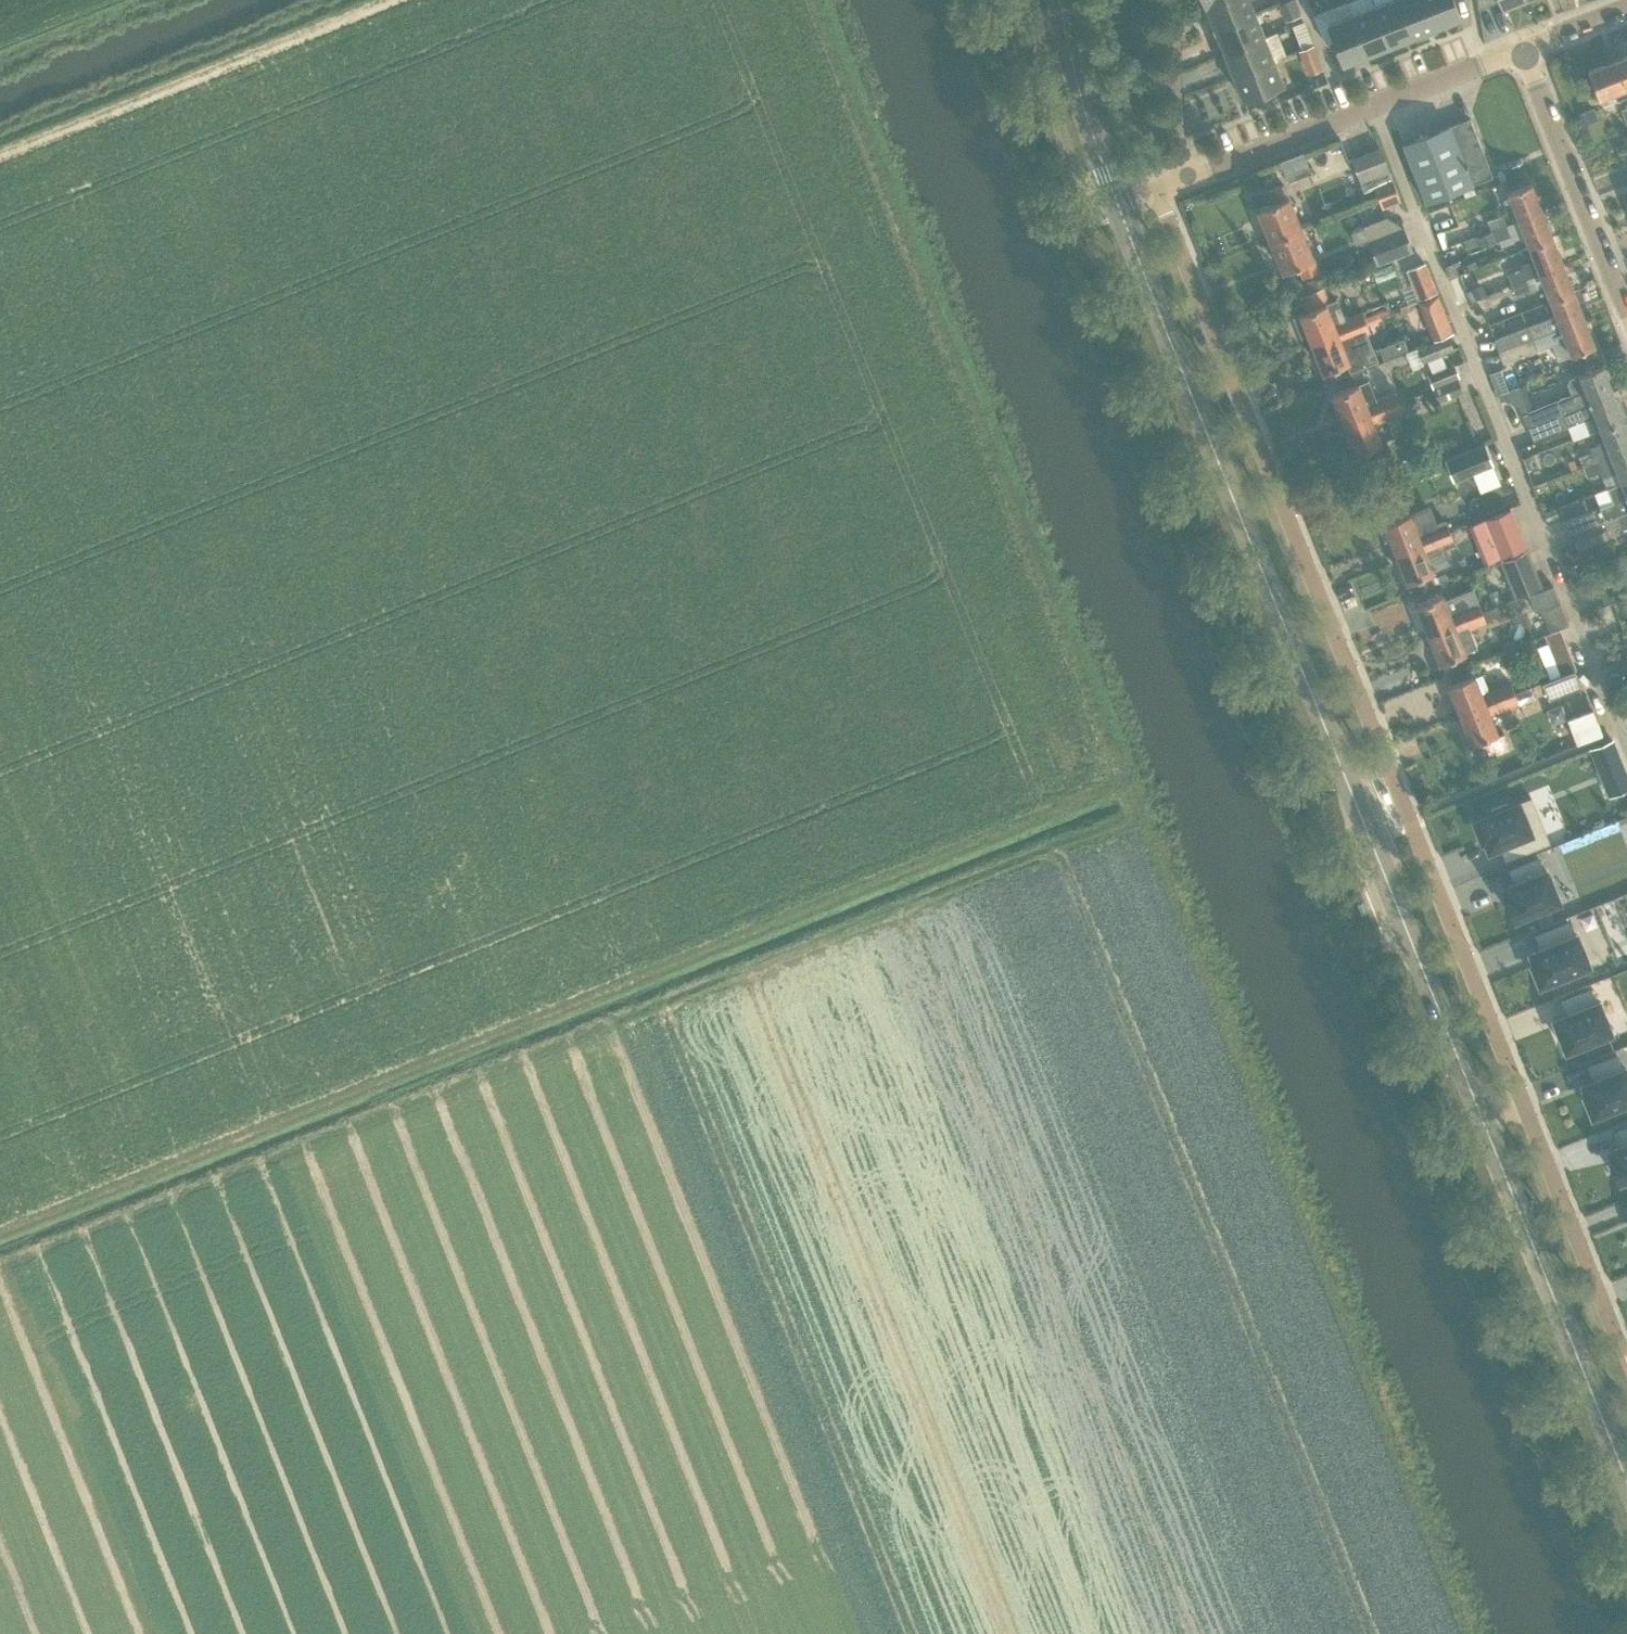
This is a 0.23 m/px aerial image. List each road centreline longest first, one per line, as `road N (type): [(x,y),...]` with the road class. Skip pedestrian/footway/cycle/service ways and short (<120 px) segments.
road 1 (residential): [(1523,1104),(1157,190)]
road 2 (tertiary): [(1482,1119),(1119,208)]
road 3 (tertiary): [(1626,1481),(1482,1119)]
road 4 (residential): [(1521,50),(1183,179)]
road 5 (residential): [(1626,314),(1521,50)]
road 6 (residential): [(1624,1349),(1523,1104)]
road 7 (tertiary): [(1119,208),(1060,0)]
road 8 (residential): [(1183,179),(1176,0)]

